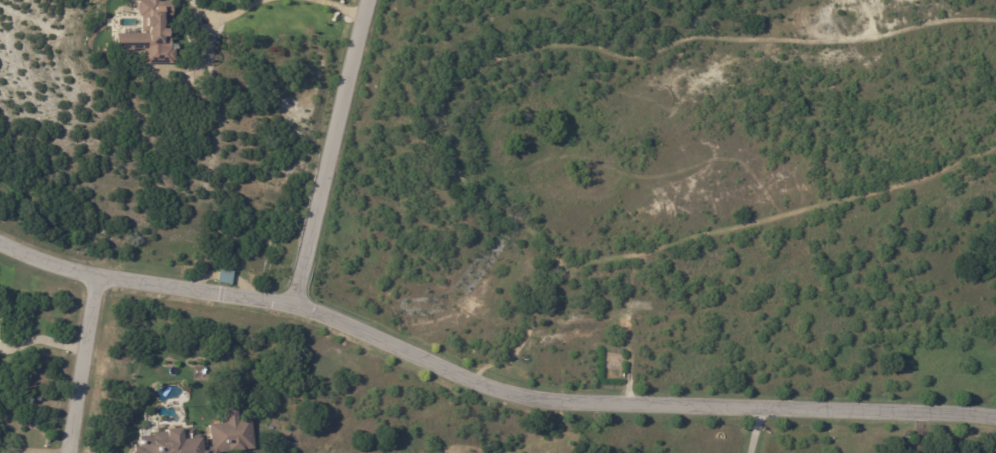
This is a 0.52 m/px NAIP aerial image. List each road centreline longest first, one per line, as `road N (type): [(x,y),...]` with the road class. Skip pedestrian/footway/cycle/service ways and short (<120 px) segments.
road 1 (residential): [(995,418),(530,399),(289,308),(90,281),(0,251)]
road 2 (residential): [(363,0),(289,308)]
road 3 (residential): [(72,452),(103,282)]

